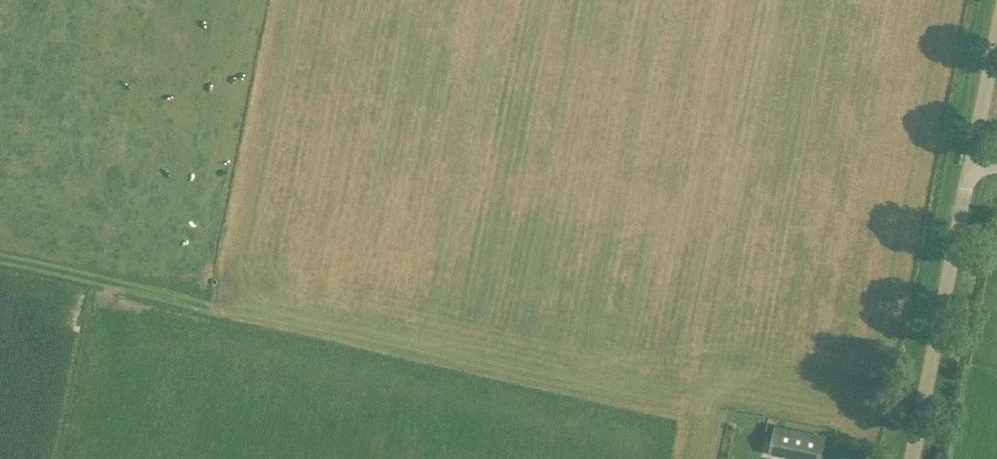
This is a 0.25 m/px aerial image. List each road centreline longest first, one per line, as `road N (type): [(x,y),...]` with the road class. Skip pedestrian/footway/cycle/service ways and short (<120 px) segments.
road 1 (unclassified): [(912,458),(972,163)]
road 2 (unclassified): [(972,163),(996,35)]

